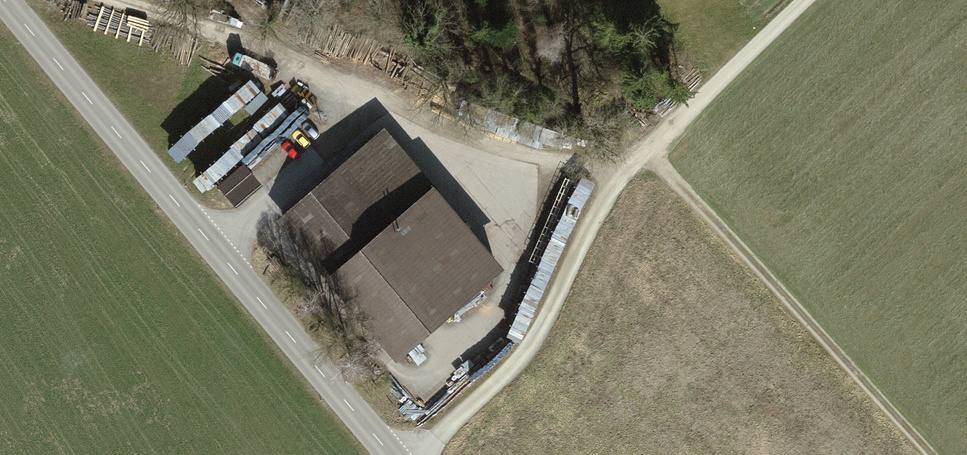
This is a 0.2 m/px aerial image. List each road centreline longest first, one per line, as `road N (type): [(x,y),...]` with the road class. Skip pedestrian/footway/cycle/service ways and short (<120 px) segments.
road 1 (tertiary): [(391,454),(0,3)]
road 2 (track): [(232,226),(389,380),(415,375),(499,308),(511,282),(492,210),(438,113)]
road 3 (track): [(648,152),(925,454)]
road 4 (track): [(115,0),(370,85)]

